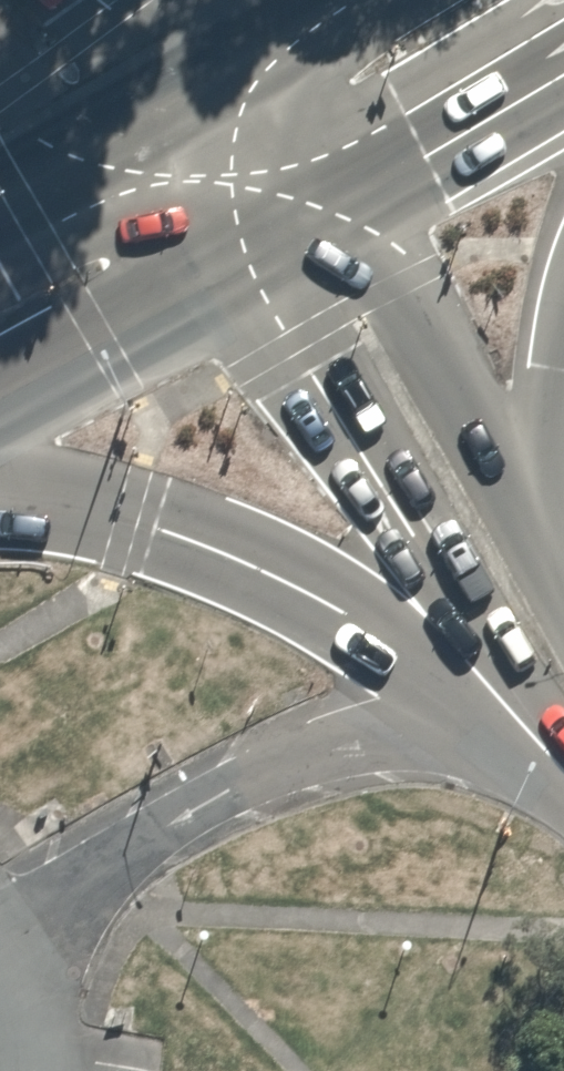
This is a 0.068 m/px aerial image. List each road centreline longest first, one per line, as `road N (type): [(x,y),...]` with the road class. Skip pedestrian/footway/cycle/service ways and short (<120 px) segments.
road 1 (trunk): [(496,680),(157,530),(0,497)]
road 2 (secondary): [(496,680),(311,372),(216,273)]
road 3 (secondary): [(331,206),(395,289),(563,611)]
road 4 (trunk): [(0,85),(223,19),(259,0)]
road 5 (trunk): [(563,71),(331,206)]
road 6 (trunk): [(216,273),(0,398)]
road 7 (trunk): [(214,96),(371,0)]
road 8 (trunk): [(563,348),(563,517)]
road 9 (secondary): [(214,96),(331,206)]
road 10 (secondary): [(216,273),(104,163)]
road 11 (tertiary): [(97,0),(214,96)]
road 12 (tertiary): [(104,163),(0,54)]
road 13 (trunk): [(331,206),(216,273)]
road 14 (trunk): [(104,163),(214,96)]
road 15 (trunk): [(0,226),(104,163)]

